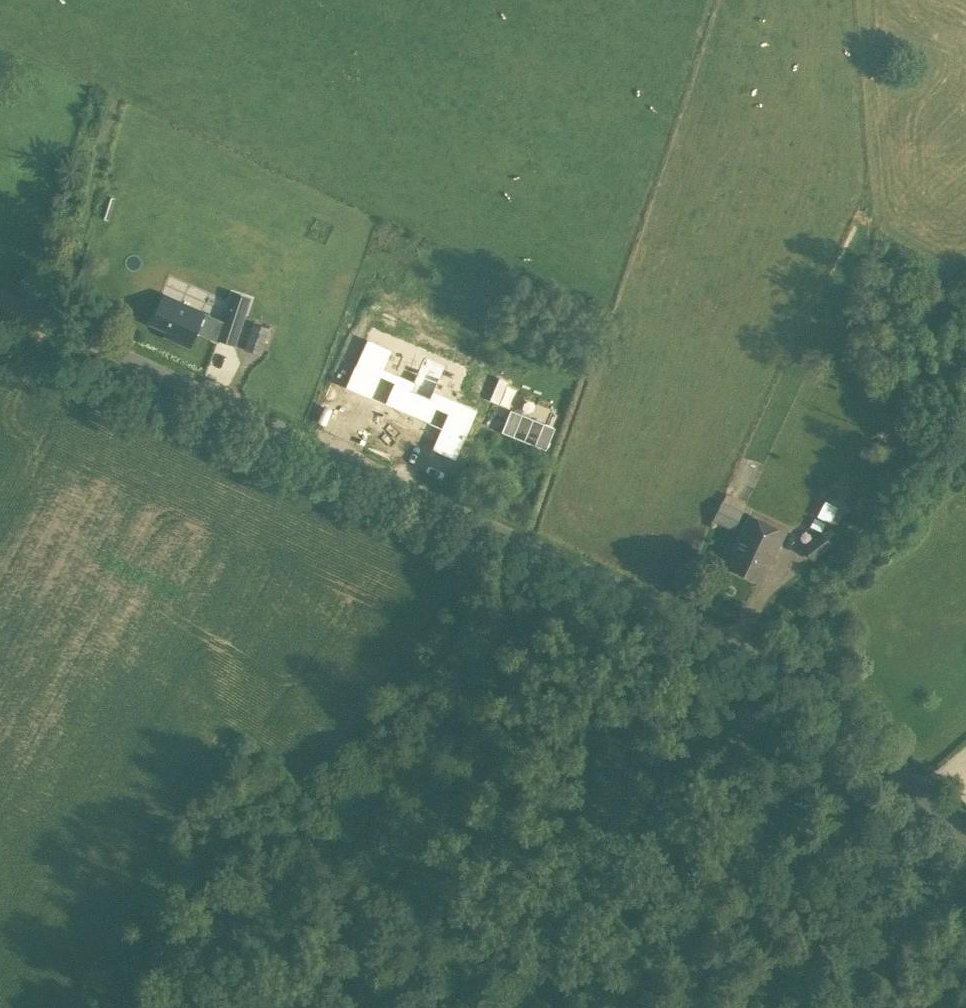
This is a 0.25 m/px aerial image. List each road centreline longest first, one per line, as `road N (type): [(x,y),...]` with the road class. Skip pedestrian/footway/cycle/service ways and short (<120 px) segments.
road 1 (unclassified): [(965,850),(809,698),(716,635),(0,297)]

